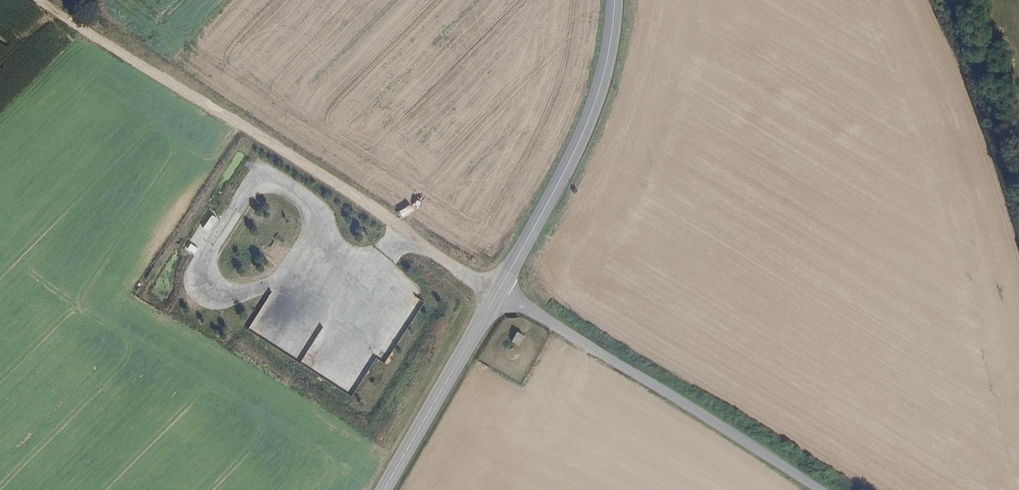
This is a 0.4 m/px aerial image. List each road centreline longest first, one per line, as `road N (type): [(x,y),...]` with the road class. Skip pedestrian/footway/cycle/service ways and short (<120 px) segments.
road 1 (track): [(43,0),(498,294)]
road 2 (unclassified): [(498,294),(819,489)]
road 3 (secondary): [(498,294),(583,138),(609,61),(616,0)]
road 4 (secondary): [(385,489),(498,294)]

